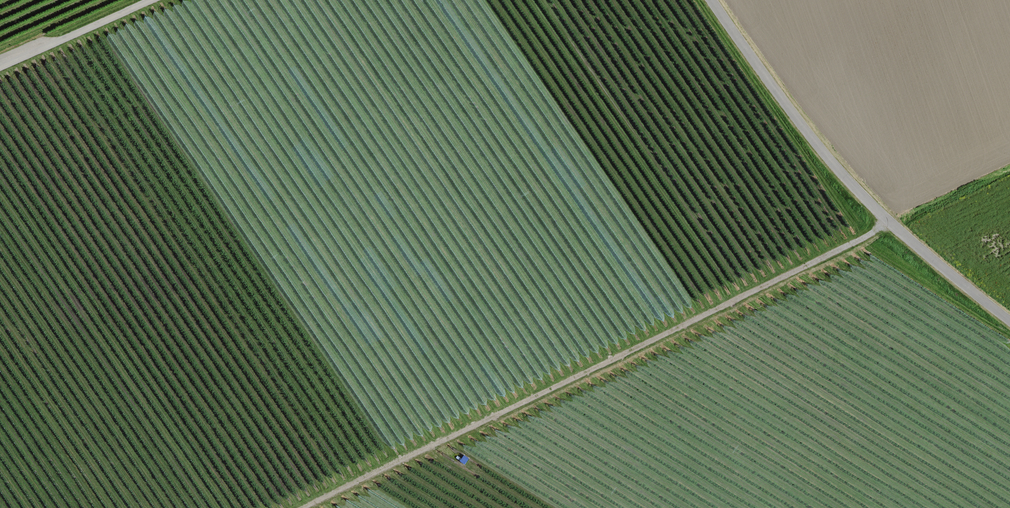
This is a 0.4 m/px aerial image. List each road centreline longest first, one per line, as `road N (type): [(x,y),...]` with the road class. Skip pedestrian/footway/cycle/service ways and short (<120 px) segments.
road 1 (track): [(309,507),(892,223)]
road 2 (unclassified): [(1009,319),(857,191),(712,0)]
road 3 (unclassified): [(0,67),(152,0)]

